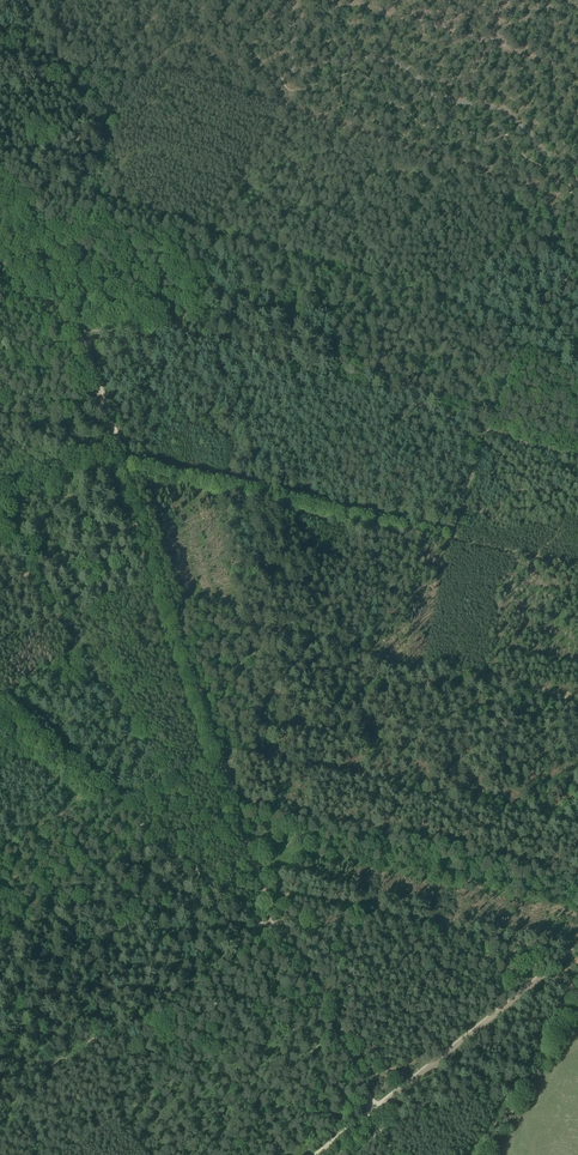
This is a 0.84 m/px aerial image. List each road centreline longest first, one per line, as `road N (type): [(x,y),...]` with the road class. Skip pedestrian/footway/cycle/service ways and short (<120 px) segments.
road 1 (track): [(77,338),(270,917),(375,1111)]
road 2 (track): [(6,264),(22,247),(51,248),(83,260),(93,280),(157,312),(268,319),(333,366),(366,365),(421,343),(477,352),(557,390),(577,415)]
road 3 (track): [(77,338),(93,329),(192,329),(569,454)]
road 4 (track): [(218,753),(577,828)]
road 5 (track): [(127,473),(451,540)]
road 6 (track): [(263,897),(301,898),(567,957)]
road 7 (track): [(59,1154),(305,987)]
road 8 (track): [(0,712),(216,885)]
road 9 (track): [(375,1111),(577,948)]
road 10 (track): [(216,885),(185,913),(157,920),(74,899),(31,924),(24,945),(0,963)]
road 11 (track): [(473,1154),(577,982)]
road 12 (track): [(127,207),(0,165)]
road 13 (track): [(0,491),(120,439)]
road 14 (track): [(451,540),(577,568)]

